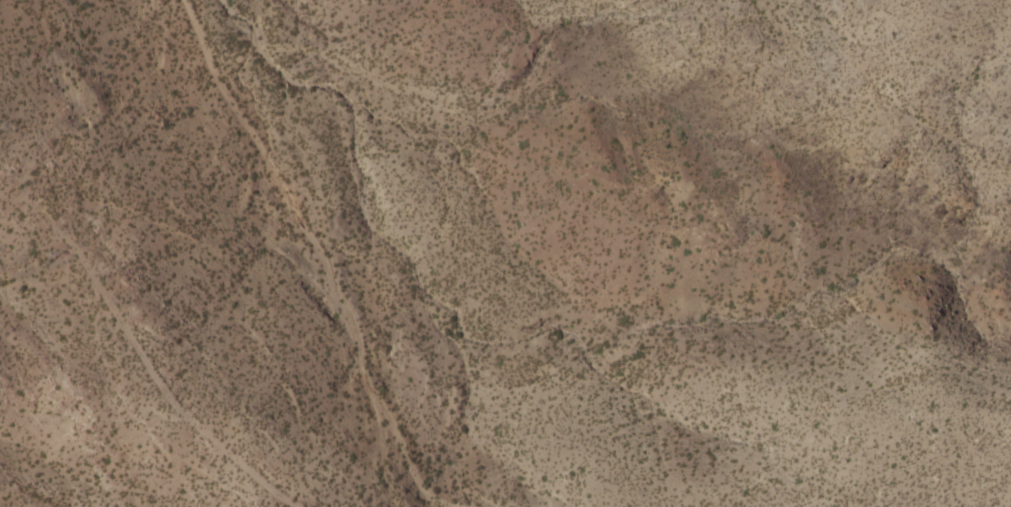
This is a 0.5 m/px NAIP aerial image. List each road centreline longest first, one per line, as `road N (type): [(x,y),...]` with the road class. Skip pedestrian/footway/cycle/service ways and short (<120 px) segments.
road 1 (track): [(183,0),(211,73),(309,232),(417,484),(454,506)]
road 2 (track): [(294,506),(181,412),(71,243),(37,209)]

